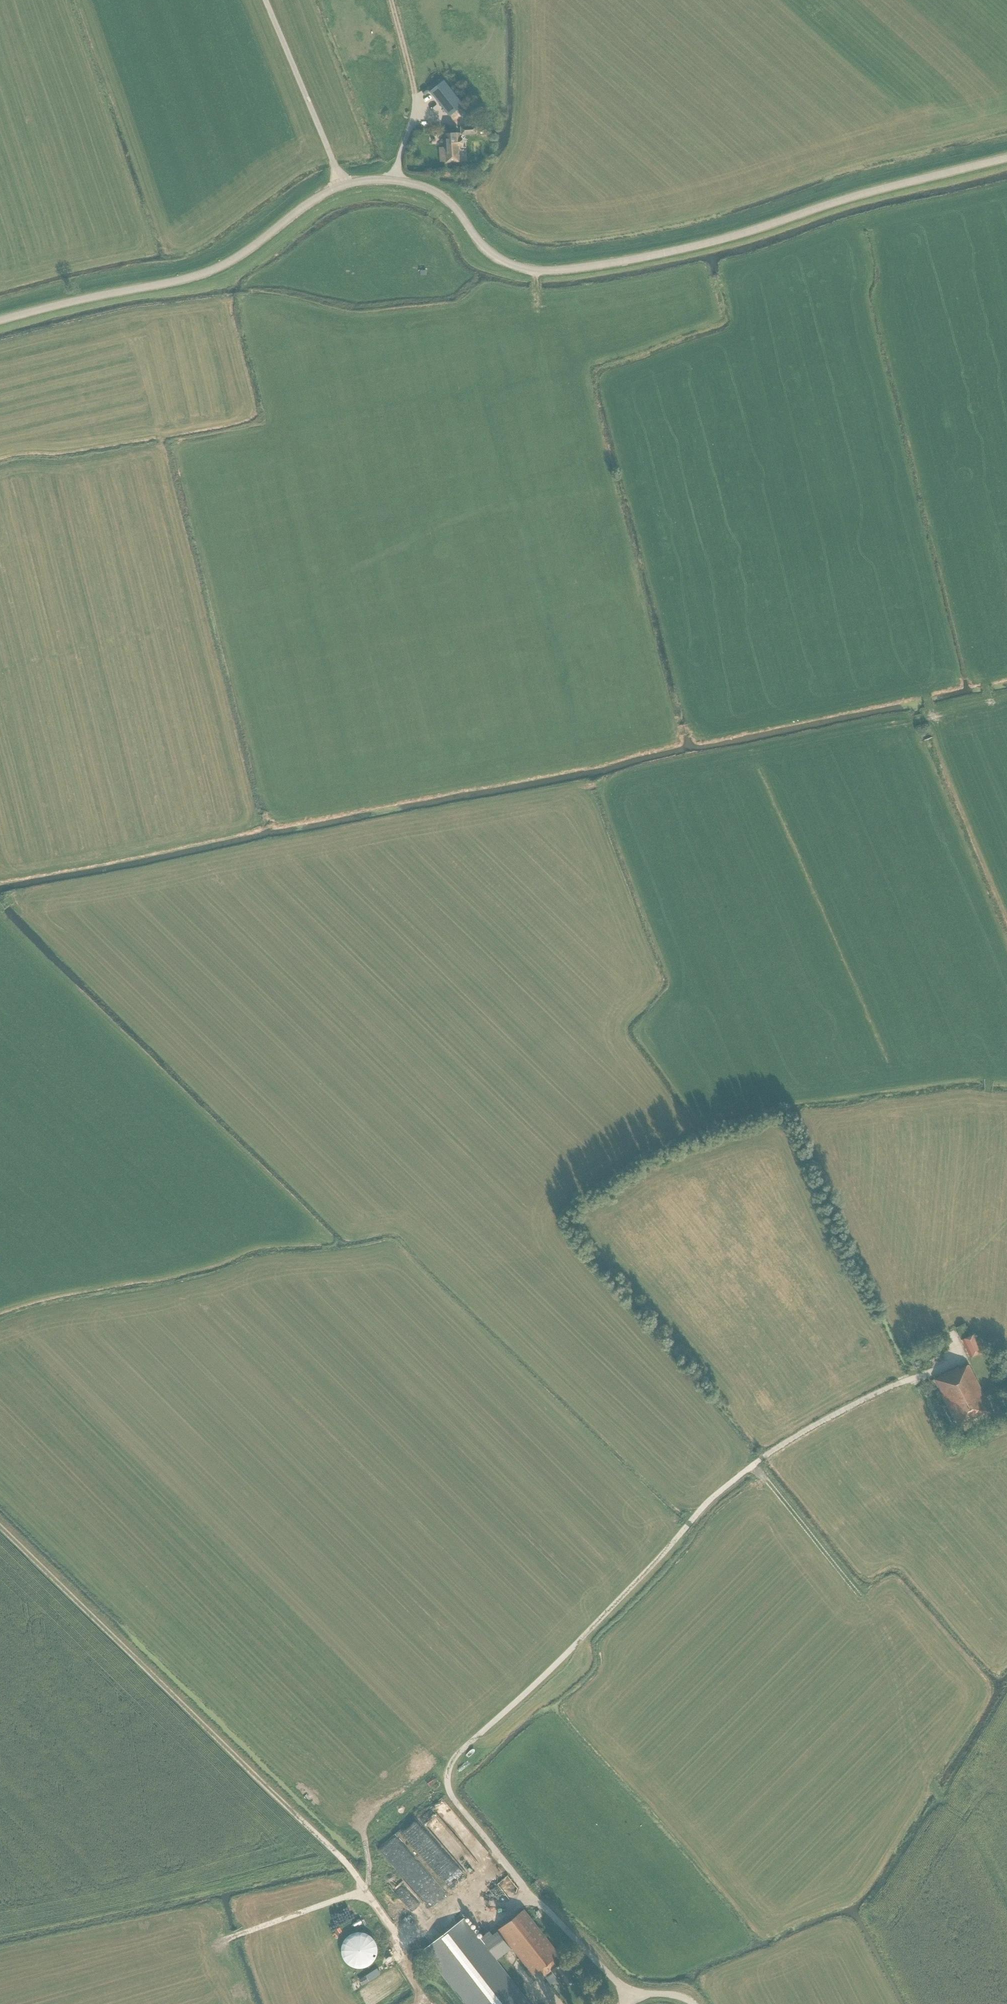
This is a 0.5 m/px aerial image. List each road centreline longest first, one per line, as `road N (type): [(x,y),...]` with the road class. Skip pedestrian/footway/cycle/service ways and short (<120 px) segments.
road 1 (unclassified): [(695,2003),(623,1988),(459,1806),(450,1768),(730,1484),(826,1419),(920,1376)]
road 2 (tertiary): [(342,186),(377,180),(424,187),(453,205),(500,258),(557,270),(715,241),(1006,158)]
road 3 (track): [(1006,1930),(923,1762),(876,1619),(754,1465)]
road 4 (track): [(295,1815),(0,1531)]
road 5 (tertiary): [(0,320),(212,270),(342,186)]
road 6 (track): [(335,1851),(277,1871),(0,1927)]
road 7 (track): [(295,1815),(344,1859),(404,1945),(403,1965),(428,2003)]
road 8 (unclassified): [(342,186),(268,0)]
road 9 (track): [(393,181),(415,104),(392,0)]
road 10 (track): [(365,1891),(228,1938)]

